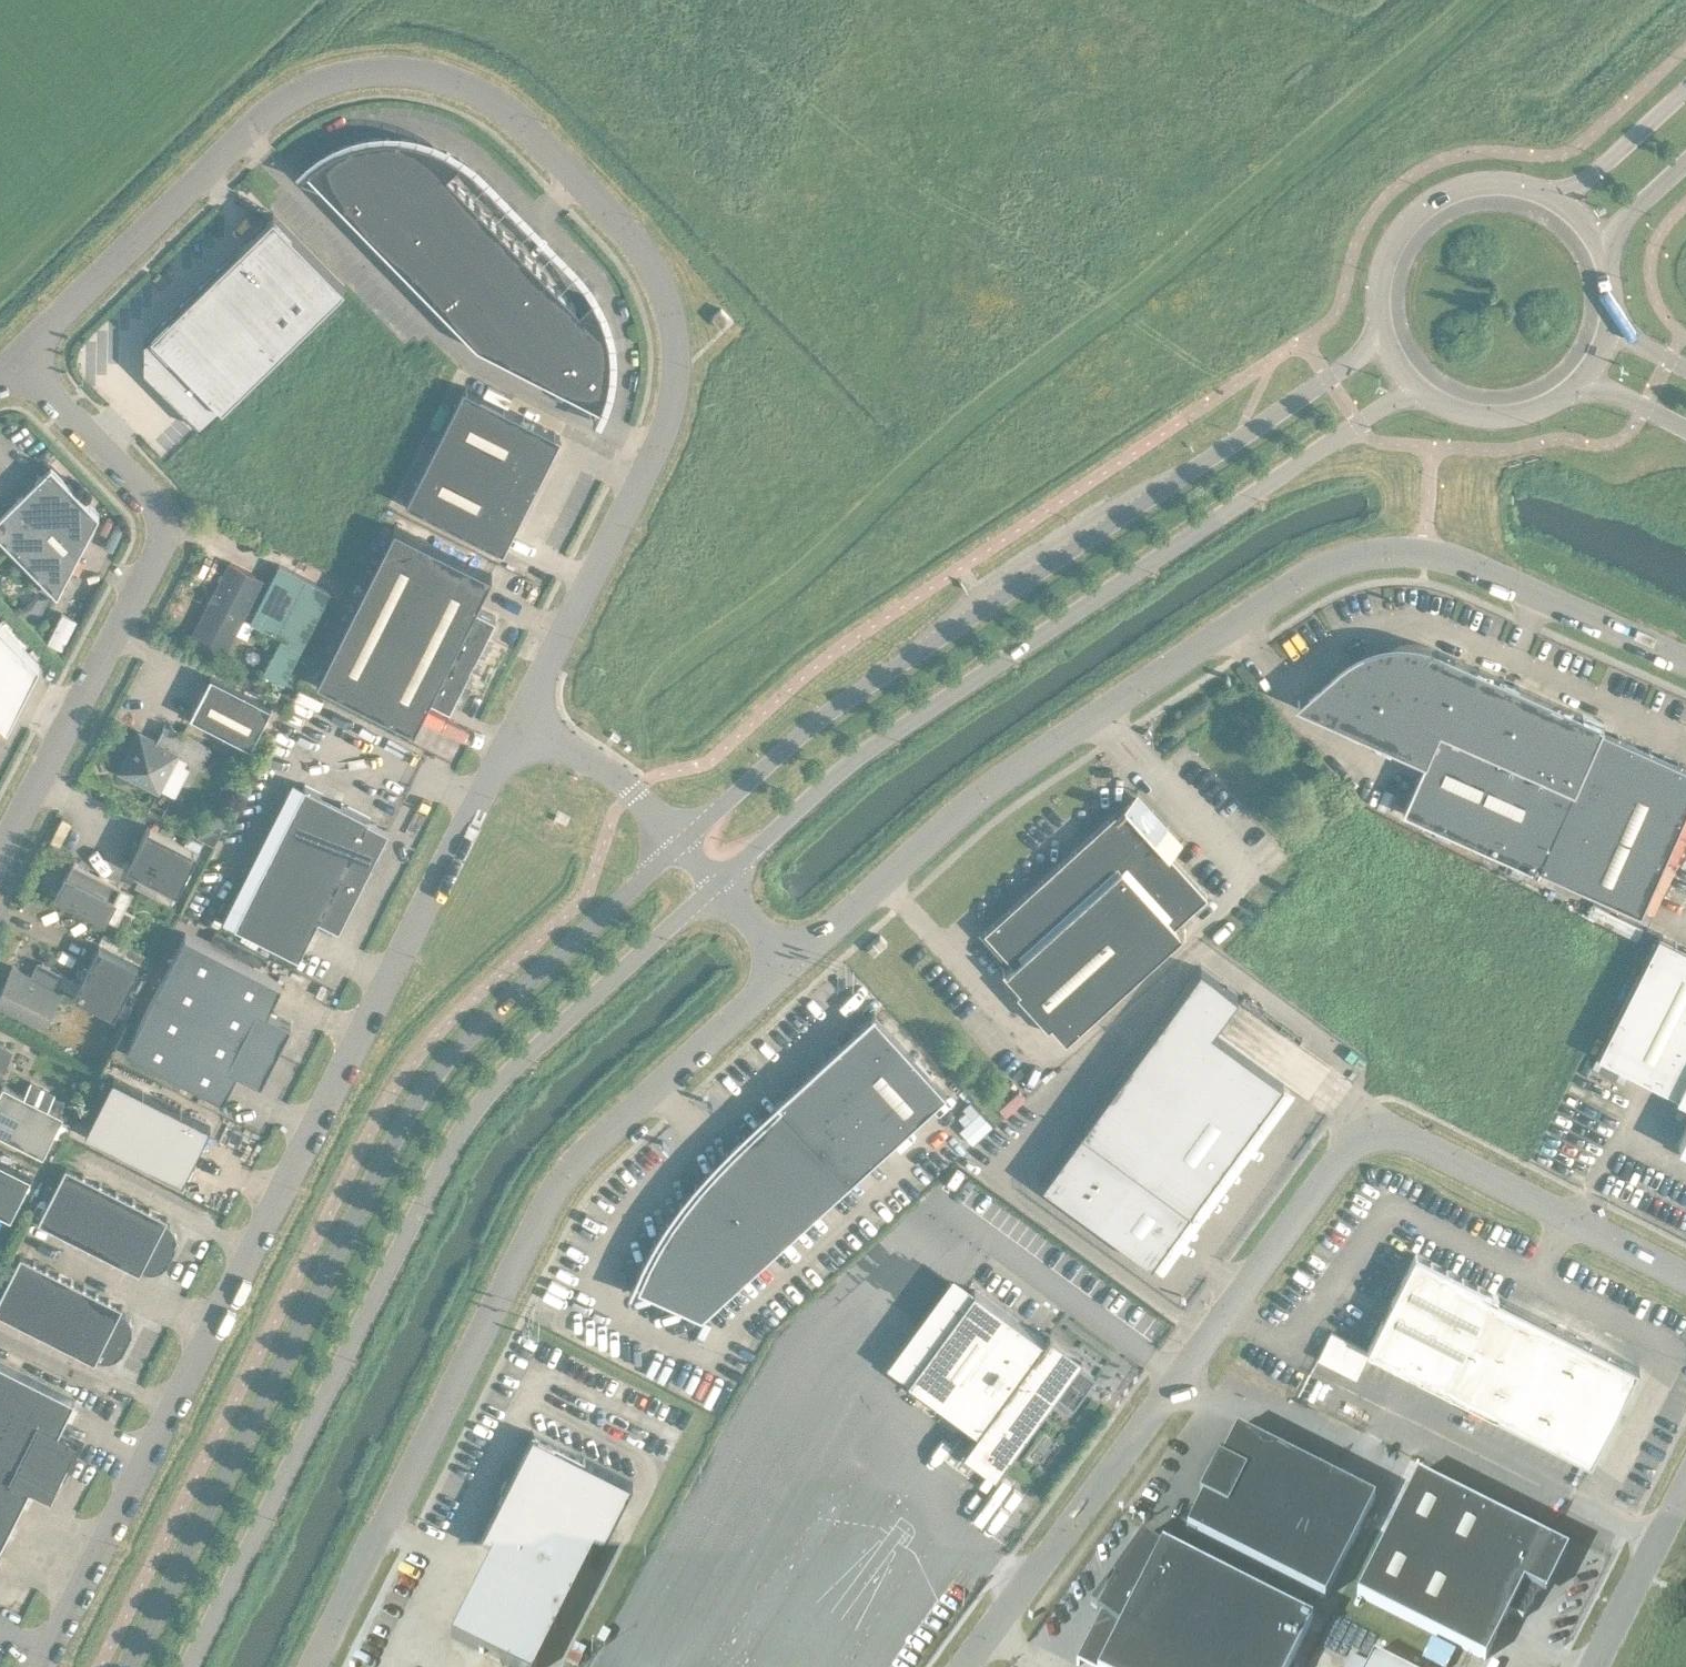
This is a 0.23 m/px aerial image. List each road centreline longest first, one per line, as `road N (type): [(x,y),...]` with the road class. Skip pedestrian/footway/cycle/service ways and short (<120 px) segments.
road 1 (unclassified): [(520,719),(665,423),(674,341),(663,293),(641,249),(500,104),(454,80),(403,69),(350,72),(300,90),(256,121),(15,356)]
road 2 (unclassified): [(40,1666),(520,719)]
road 3 (unclassified): [(1685,662),(1458,561),(1400,552),(1348,558),(1305,576),(989,787),(787,968)]
road 4 (unclassified): [(965,1666),(1352,1139),(1394,1131),(1685,1277)]
road 5 (tertiary): [(679,843),(463,1040),(424,1086),(125,1666)]
road 6 (tertiary): [(185,1666),(467,1117),(521,1058),(716,883)]
road 7 (tertiary): [(1379,325),(1357,357),(1329,378),(829,710),(679,843)]
road 8 (tertiary): [(716,883),(868,747),(1417,388)]
road 9 (unclassified): [(787,968),(589,1147),(552,1192),(310,1666)]
road 10 (unclassified): [(0,854),(161,536),(149,497),(15,356)]
road 11 (primary): [(1553,197),(1494,180),(1467,183),(1415,210),(1378,274),(1379,325)]
road 12 (unclassified): [(1593,1666),(1685,1480)]
road 13 (unclassified): [(679,843),(607,769),(520,719)]
road 14 (primary): [(1417,388),(1437,402),(1494,416),(1544,405),(1580,379)]
road 15 (primary): [(1685,89),(1553,197)]
road 16 (primary): [(1602,251),(1685,161)]

